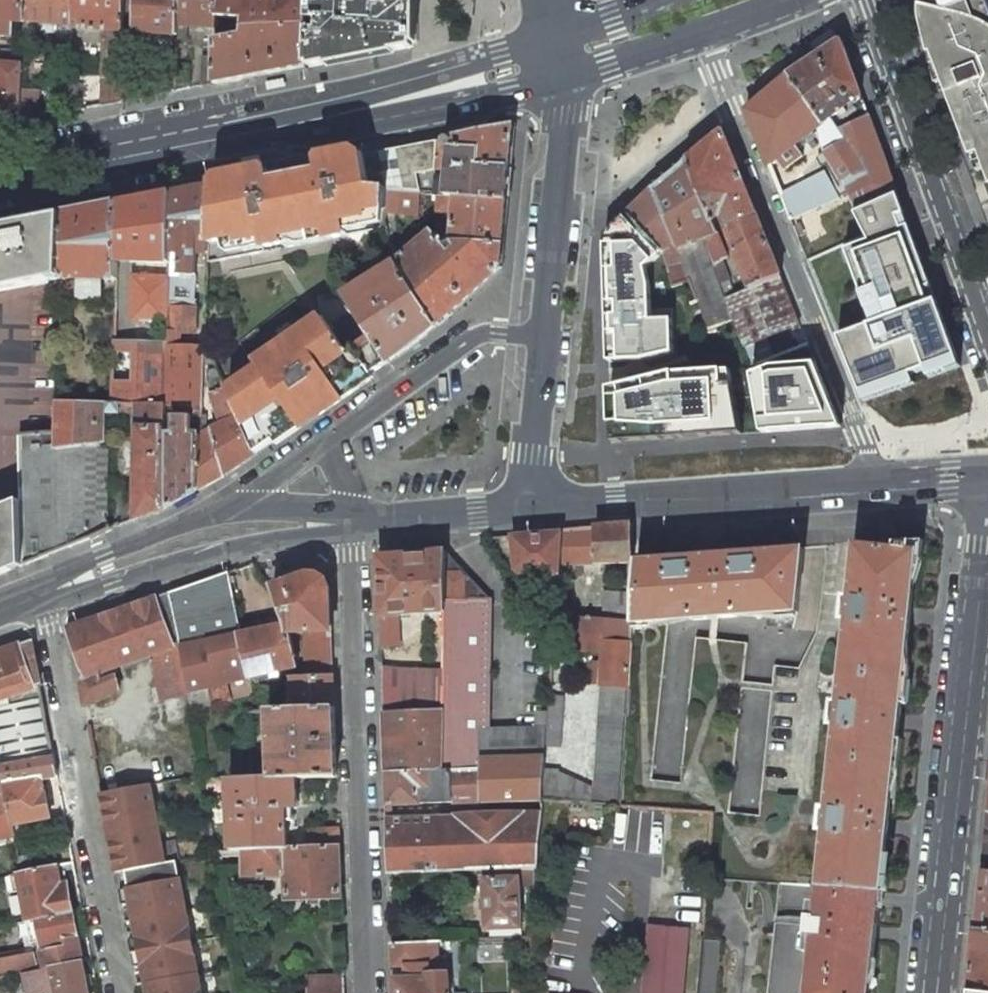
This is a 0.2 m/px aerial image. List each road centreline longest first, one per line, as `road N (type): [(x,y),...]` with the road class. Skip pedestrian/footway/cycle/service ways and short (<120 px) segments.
road 1 (secondary): [(551,44),(0,159)]
road 2 (tertiary): [(937,992),(979,602),(982,455)]
road 3 (residential): [(369,992),(351,522)]
road 4 (residential): [(870,465),(706,30)]
road 5 (secondary): [(554,491),(583,113),(559,75)]
road 6 (residential): [(119,992),(43,594)]
road 7 (tertiary): [(870,0),(987,335)]
road 8 (secondary): [(870,465),(554,491)]
road 9 (secondary): [(554,491),(477,512),(351,522)]
road 10 (secondary): [(351,522),(211,535),(165,549)]
road 11 (secondary): [(559,75),(706,30)]
road 12 (secondary): [(165,549),(103,554),(43,594)]
road 13 (secondary): [(43,594),(112,582),(165,549)]

